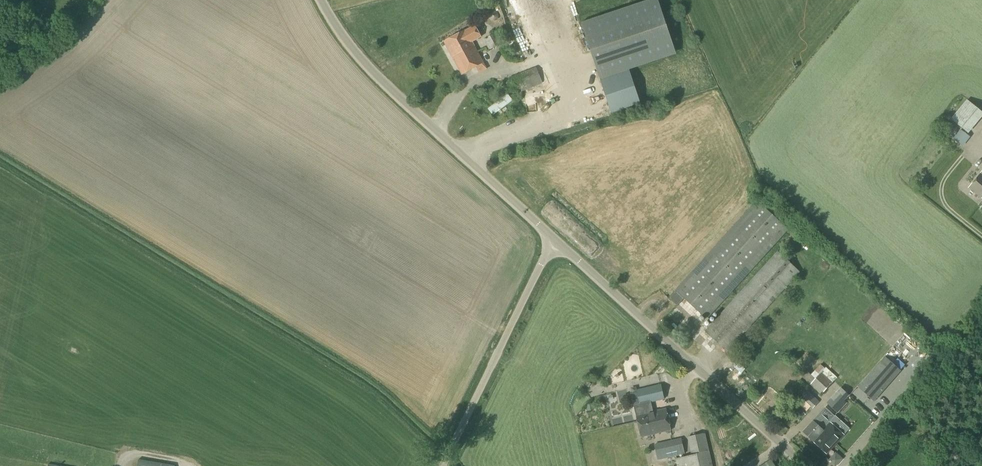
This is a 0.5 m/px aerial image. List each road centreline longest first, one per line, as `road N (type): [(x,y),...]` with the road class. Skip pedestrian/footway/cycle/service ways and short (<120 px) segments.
road 1 (unclassified): [(806,465),(553,238)]
road 2 (unclassified): [(553,238),(374,75),(320,0)]
road 3 (unclassified): [(445,465),(553,238)]
road 4 (track): [(851,465),(981,307)]

